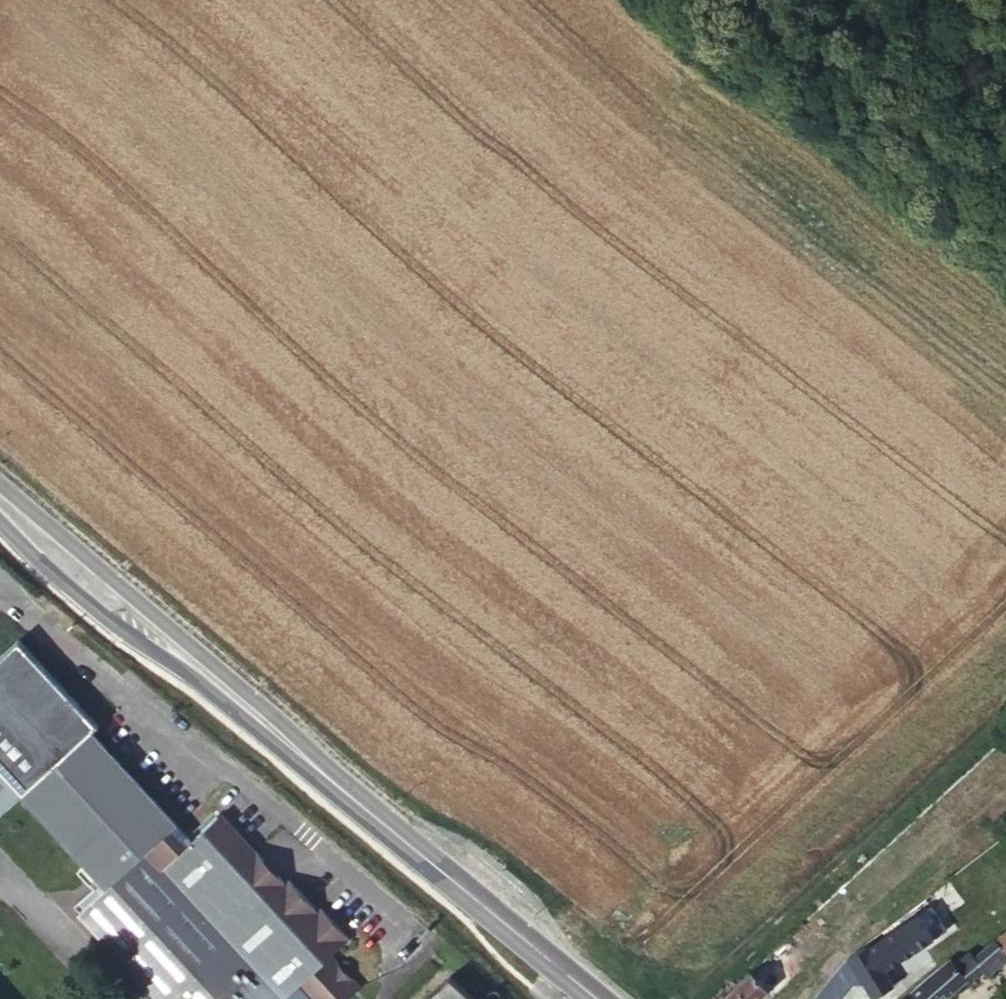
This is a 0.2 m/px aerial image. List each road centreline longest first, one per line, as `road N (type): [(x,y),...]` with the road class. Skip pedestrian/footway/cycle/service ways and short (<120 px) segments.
road 1 (secondary): [(0,501),(595,998)]
road 2 (track): [(1005,708),(689,998)]

